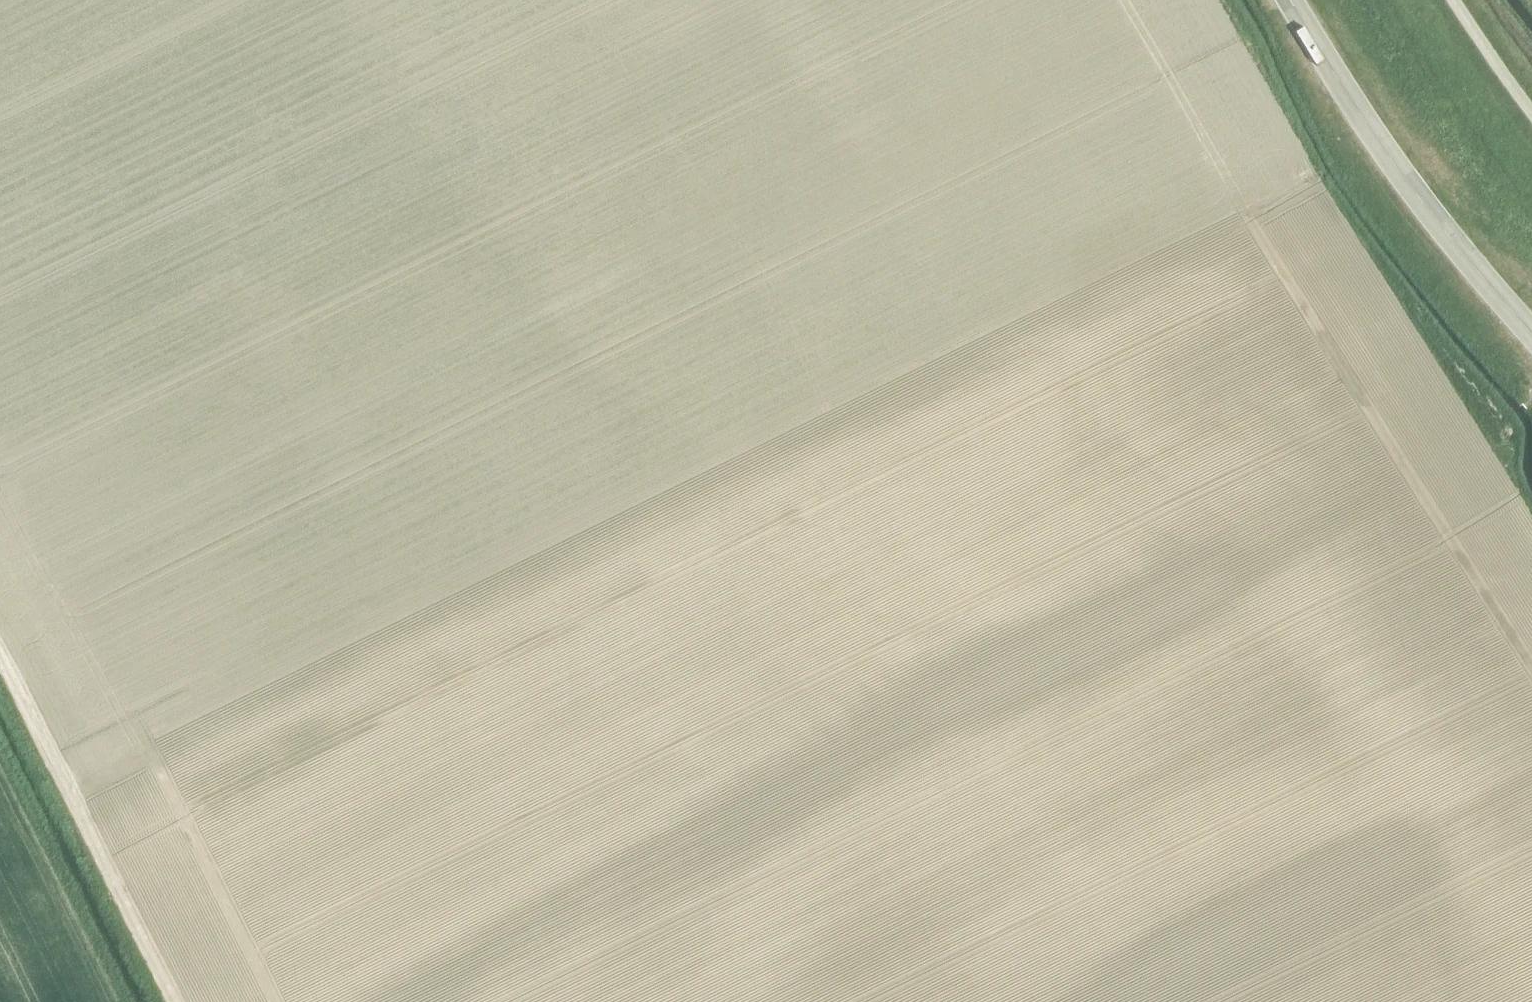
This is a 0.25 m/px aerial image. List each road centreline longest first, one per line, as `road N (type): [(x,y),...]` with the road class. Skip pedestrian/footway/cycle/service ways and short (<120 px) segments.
road 1 (tertiary): [(1531,334),(1419,199),(1290,0)]

